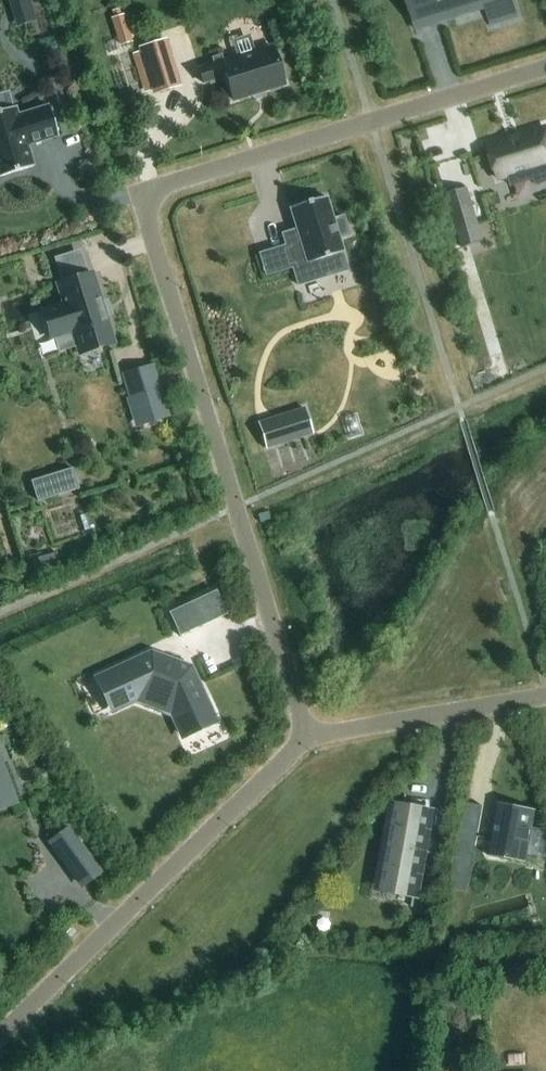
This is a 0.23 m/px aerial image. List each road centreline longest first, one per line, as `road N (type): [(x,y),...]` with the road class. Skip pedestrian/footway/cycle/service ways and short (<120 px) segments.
road 1 (residential): [(310,734),(140,195),(545,66)]
road 2 (residential): [(0,1035),(310,734)]
road 3 (residential): [(545,696),(310,734)]

